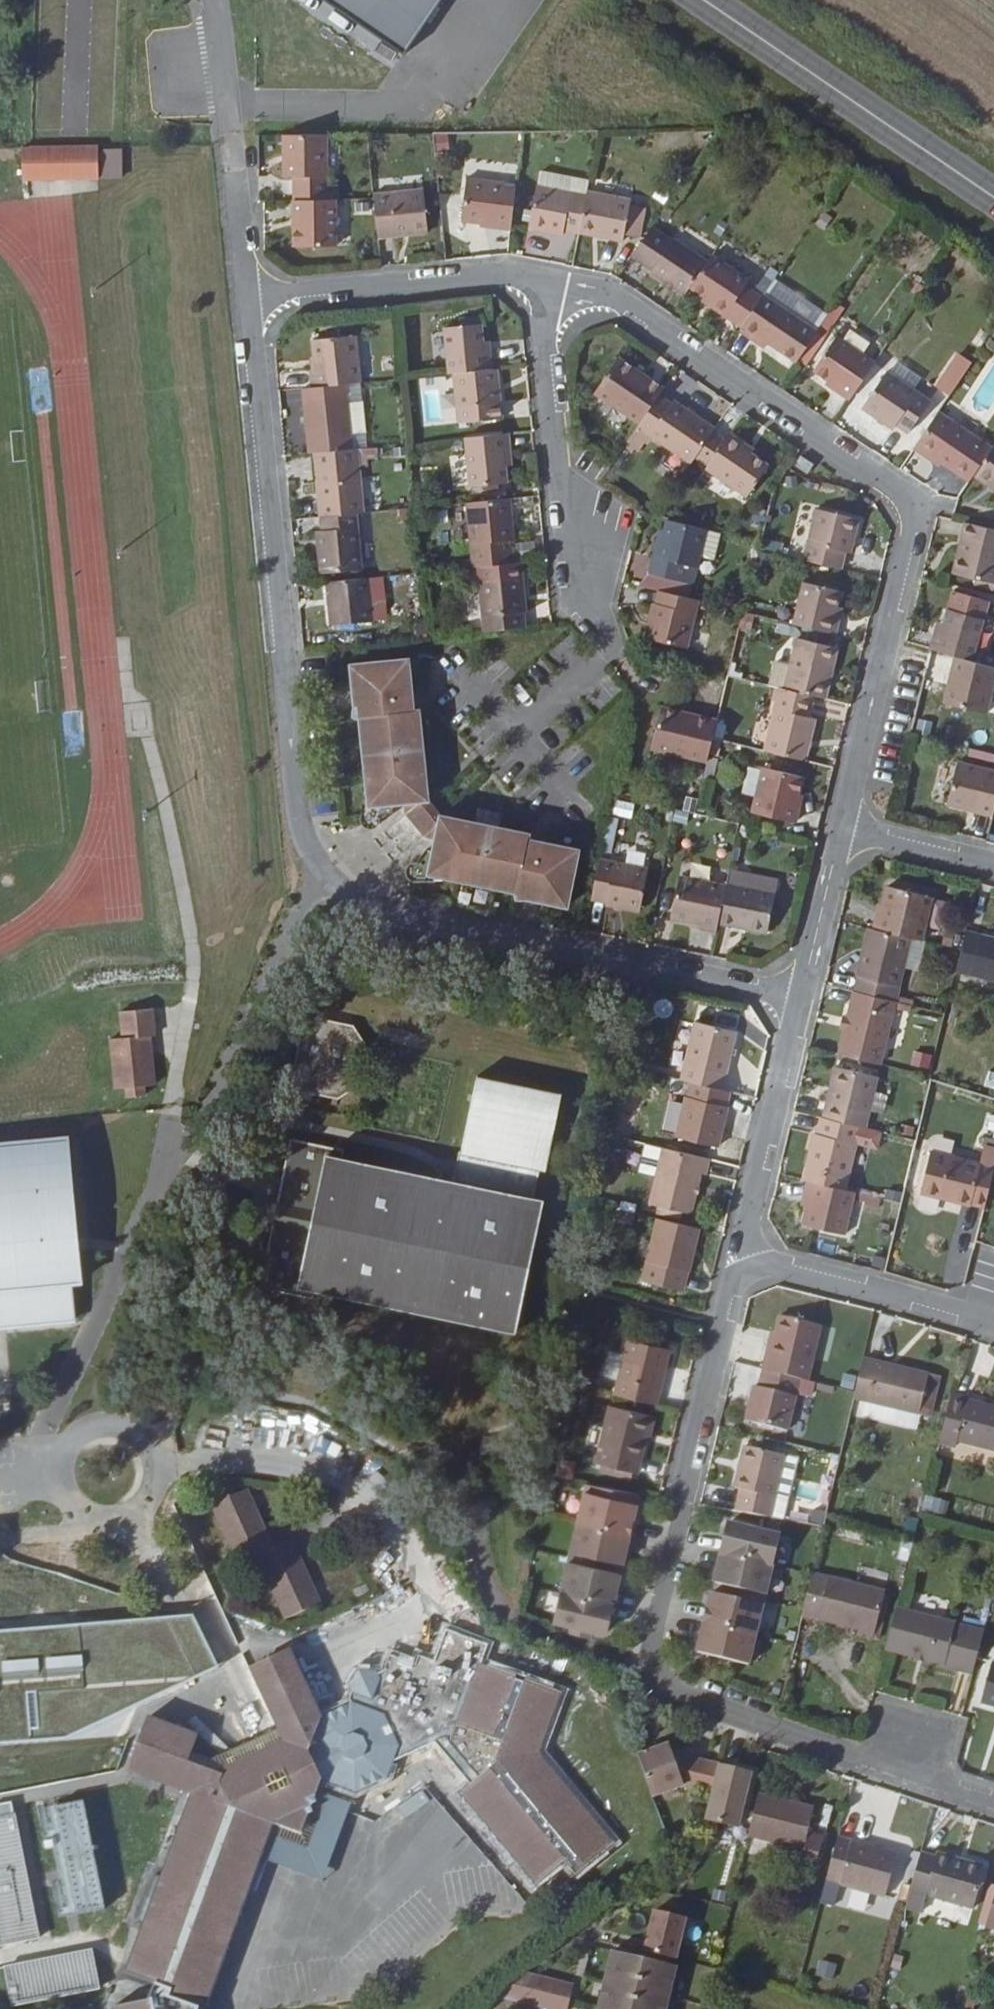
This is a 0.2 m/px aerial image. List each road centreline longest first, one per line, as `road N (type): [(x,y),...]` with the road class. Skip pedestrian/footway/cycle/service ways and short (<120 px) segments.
road 1 (residential): [(251,296),(299,820),(326,876),(366,903),(435,923),(796,999)]
road 2 (residential): [(548,285),(611,298),(881,479),(911,510),(912,540),(843,830)]
road 3 (residential): [(744,1254),(722,1325),(650,1670),(670,1694)]
road 4 (secondary): [(993,200),(701,0)]
road 5 (residential): [(579,635),(548,285)]
road 6 (residential): [(993,1804),(670,1694)]
road 7 (residential): [(251,296),(494,274),(548,285)]
road 8 (residential): [(211,0),(251,296)]
road 9 (residential): [(56,1473),(69,1503),(98,1519),(130,1514),(156,1480),(151,1444),(125,1422),(76,1429),(58,1456)]
road 10 (residential): [(744,1254),(993,1332)]
road 11 (residential): [(796,999),(744,1254)]
road 12 (residential): [(843,830),(796,999)]
road 13 (residential): [(843,830),(993,871)]

